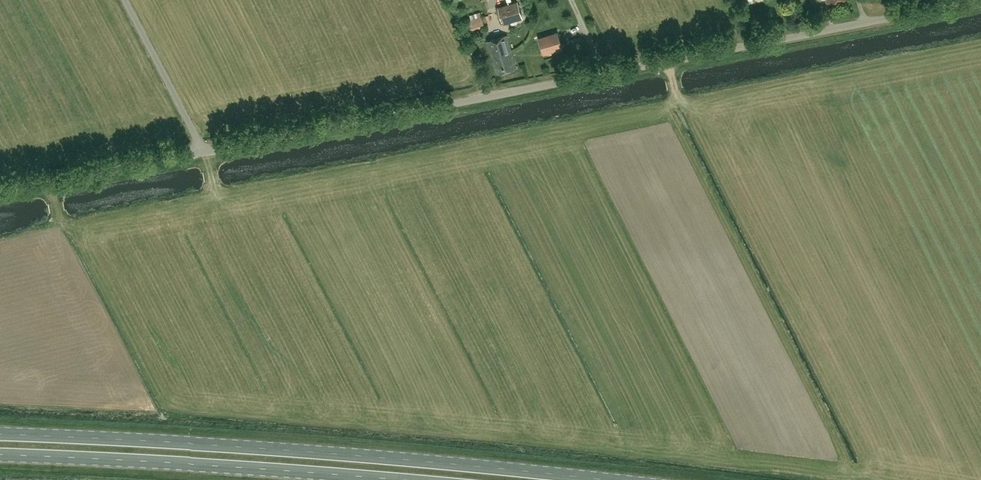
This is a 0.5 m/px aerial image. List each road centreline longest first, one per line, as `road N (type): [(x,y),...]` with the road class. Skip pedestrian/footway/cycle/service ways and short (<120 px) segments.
road 1 (unclassified): [(0,189),(963,0)]
road 2 (primary): [(614,479),(0,434)]
road 3 (primary): [(0,454),(407,479)]

